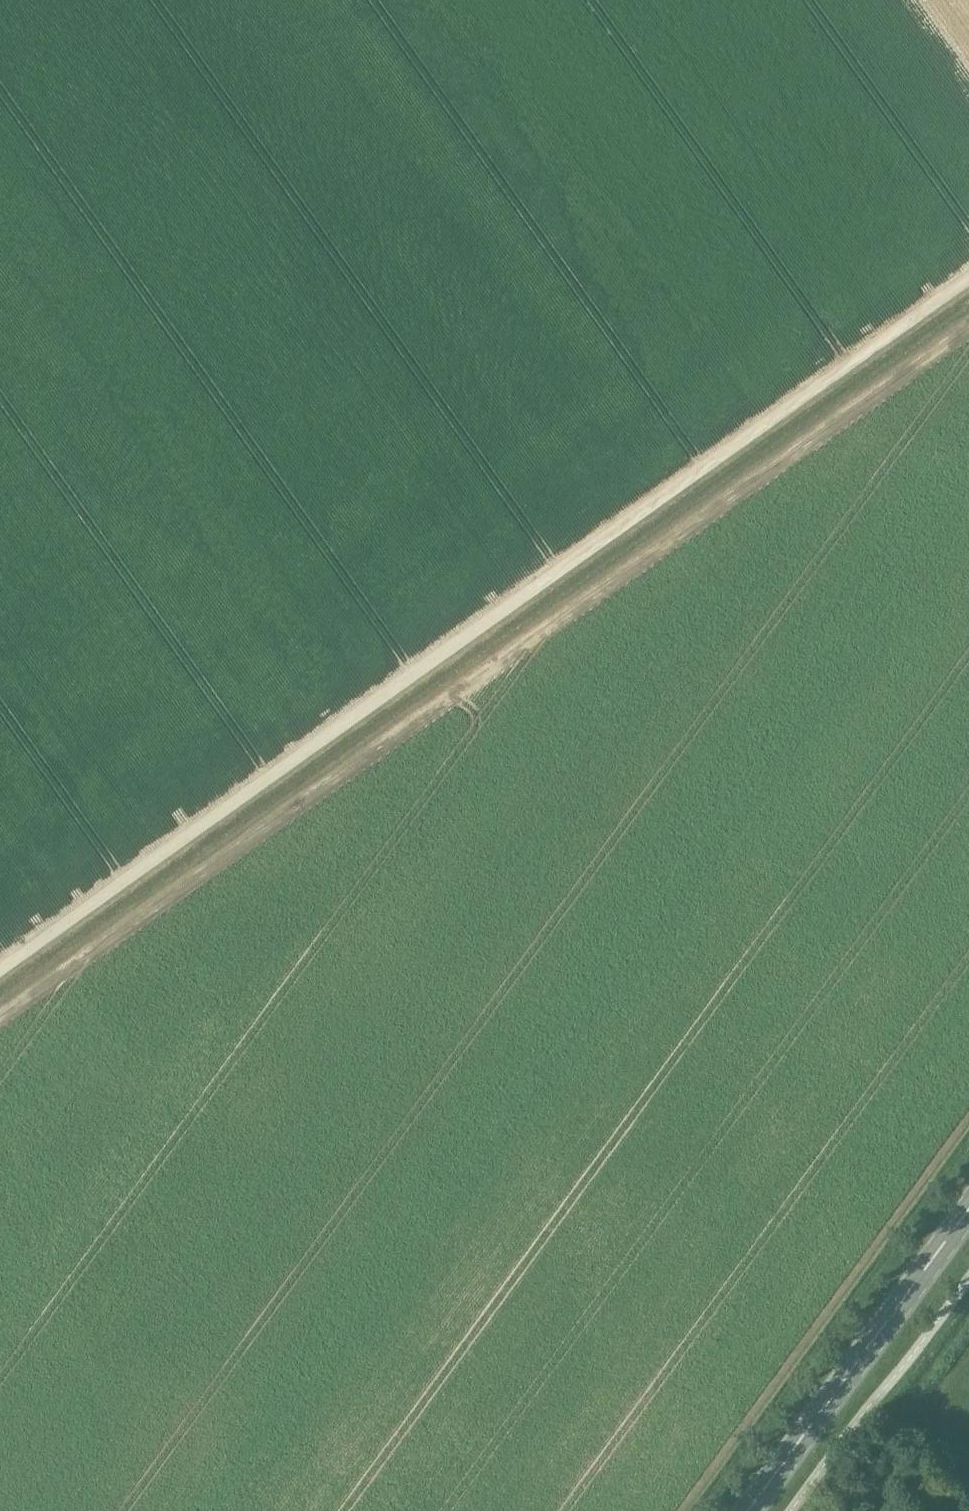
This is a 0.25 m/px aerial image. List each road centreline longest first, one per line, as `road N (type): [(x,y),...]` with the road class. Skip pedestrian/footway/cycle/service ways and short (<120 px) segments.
road 1 (secondary): [(748,1510),(968,1209)]

